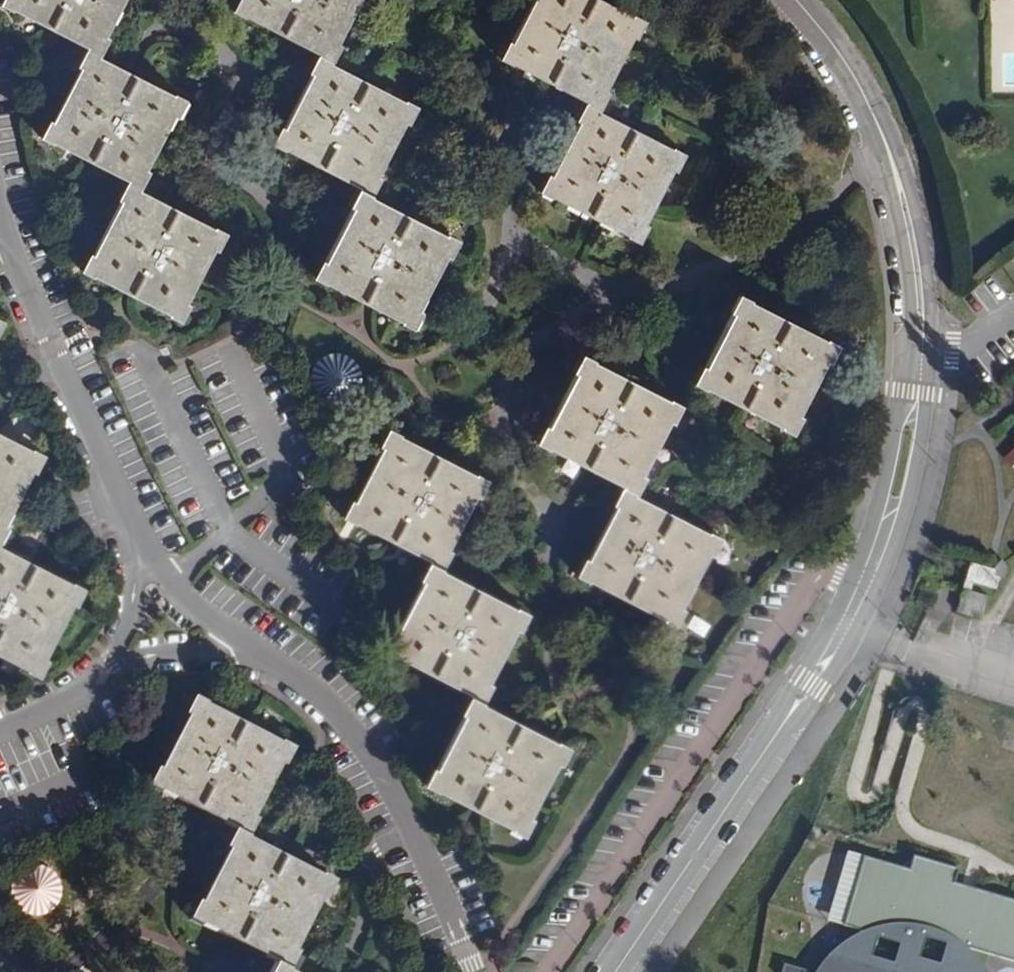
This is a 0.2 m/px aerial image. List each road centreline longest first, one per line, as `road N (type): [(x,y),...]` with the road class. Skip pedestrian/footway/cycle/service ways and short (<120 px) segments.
road 1 (tertiary): [(792,0),(877,126),(911,221),(922,325),(907,466),(848,630),(618,971)]
road 2 (residential): [(243,646),(335,701),(384,764),(475,971)]
road 3 (residential): [(5,237),(159,567)]
road 4 (residential): [(102,675),(166,652),(243,646)]
road 5 (residential): [(159,567),(144,575),(102,675)]

